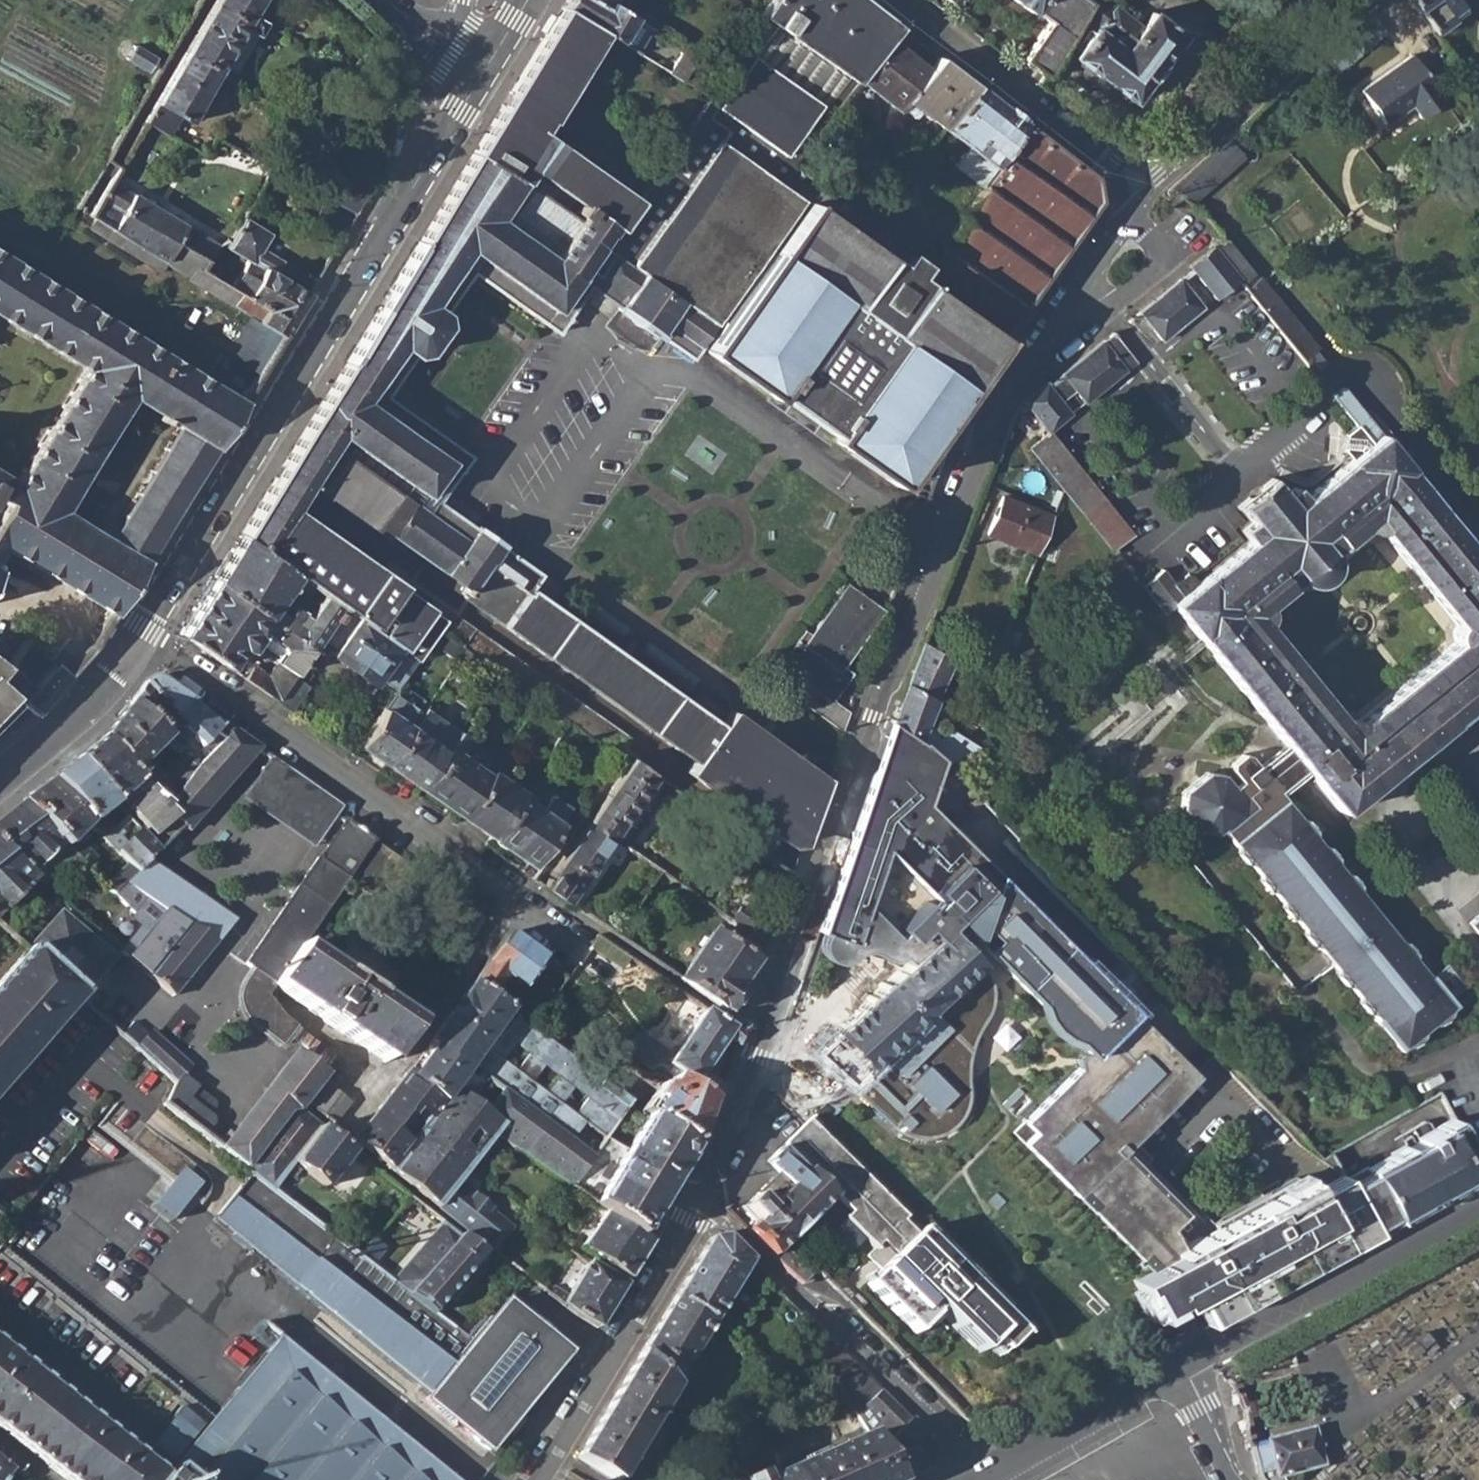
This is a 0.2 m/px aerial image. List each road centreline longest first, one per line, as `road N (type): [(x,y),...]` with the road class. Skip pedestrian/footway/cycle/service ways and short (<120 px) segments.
road 1 (residential): [(695,1206),(765,1043),(874,716),(986,417),(1133,222),(1145,178)]
road 2 (secondary): [(487,60),(141,637)]
road 3 (residential): [(141,637),(512,901)]
road 4 (residential): [(695,1206),(951,1439),(980,1478)]
road 5 (residential): [(1179,1366),(1478,1203)]
road 6 (residential): [(538,1479),(676,1256),(695,1206)]
road 7 (residential): [(894,0),(1111,167),(1145,178)]
road 8 (residential): [(512,901),(385,1081),(328,1039)]
road 9 (residential): [(980,1478),(1179,1366)]
road 10 (secondary): [(0,784),(84,708),(141,637)]
road 11 (residential): [(1179,1366),(1236,1479)]

